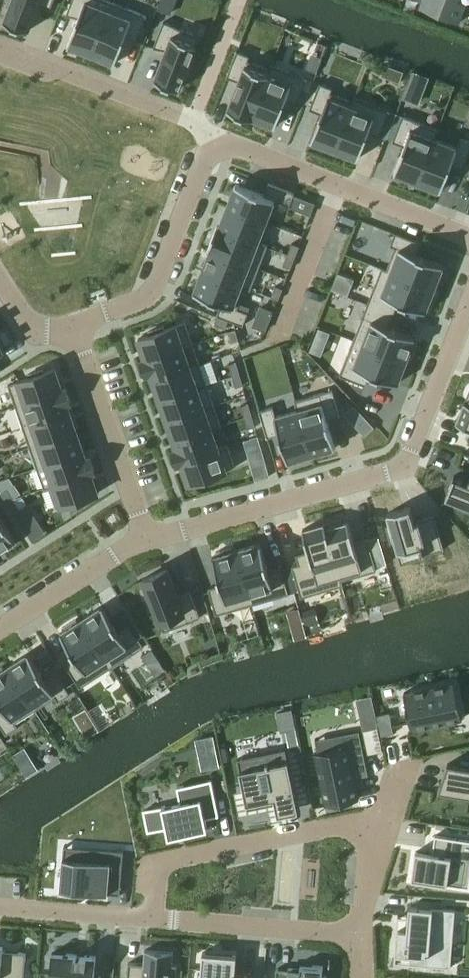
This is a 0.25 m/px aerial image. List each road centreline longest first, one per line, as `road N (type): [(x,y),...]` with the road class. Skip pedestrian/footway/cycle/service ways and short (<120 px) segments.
road 1 (residential): [(146,541),(402,463),(468,297)]
road 2 (residential): [(153,919),(160,868),(174,858),(335,827),(386,830)]
road 3 (residential): [(468,236),(213,139)]
road 4 (residential): [(73,326),(149,295),(213,139)]
road 5 (residential): [(213,139),(192,122),(0,53)]
road 6 (residential): [(146,541),(73,326)]
road 7 (residential): [(153,919),(359,936)]
road 8 (residential): [(0,629),(146,541)]
road 9 (residential): [(0,907),(153,919)]

